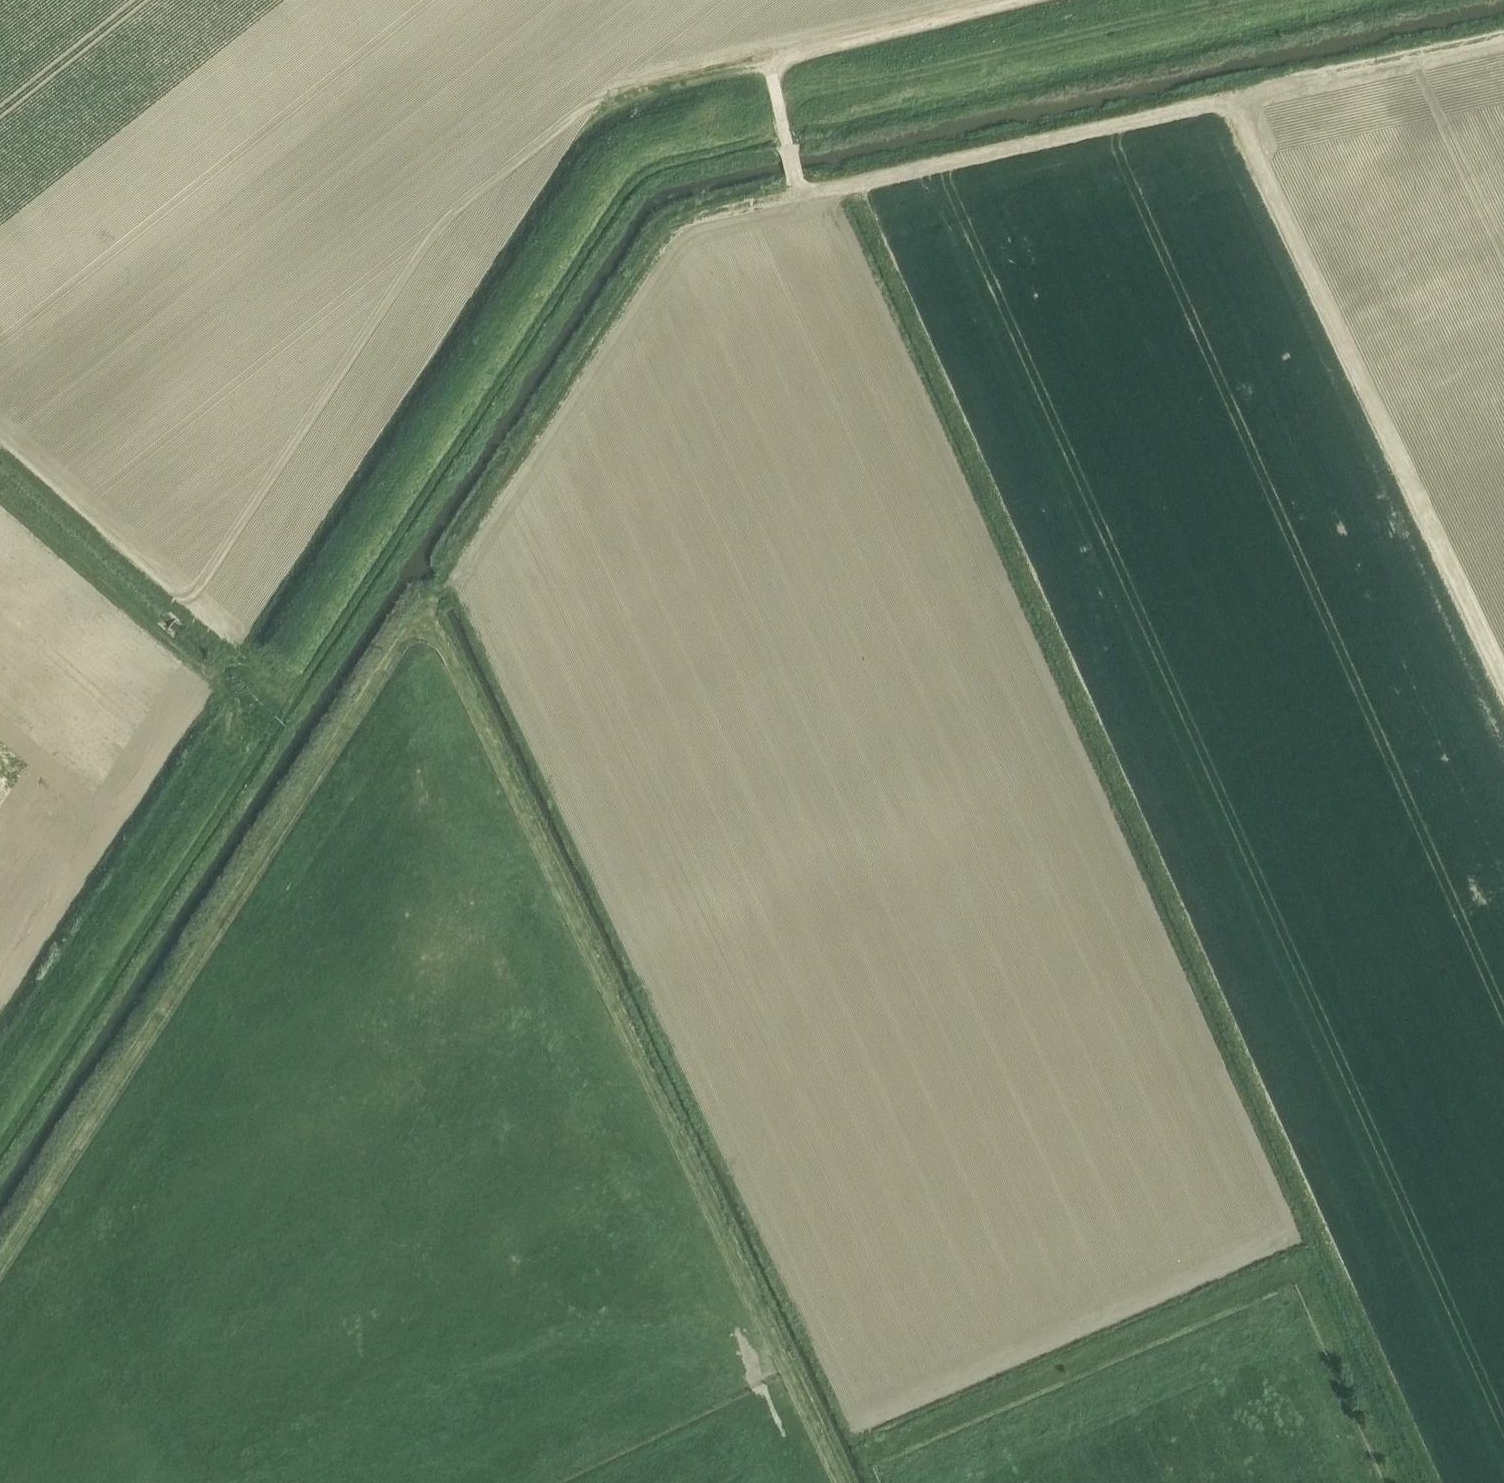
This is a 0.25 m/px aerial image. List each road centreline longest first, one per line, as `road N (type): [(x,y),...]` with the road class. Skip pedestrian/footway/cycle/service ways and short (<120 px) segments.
road 1 (track): [(0,1266),(405,639),(435,633),(453,651),(845,1482)]
road 2 (track): [(1503,676),(1230,96),(810,192),(797,181),(772,73),(780,61),(1015,0)]
road 3 (track): [(1503,36),(1230,96)]

